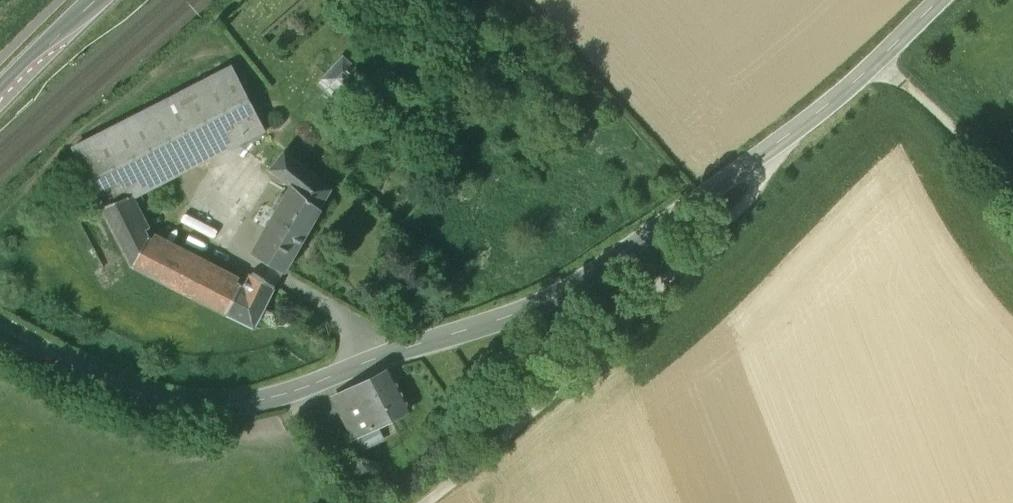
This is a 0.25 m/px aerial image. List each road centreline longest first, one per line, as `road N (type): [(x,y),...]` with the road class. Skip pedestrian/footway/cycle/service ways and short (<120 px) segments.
road 1 (secondary): [(0,322),(98,376),(171,402),(217,407),(319,384),(523,313),(578,285),(753,163),(939,0)]
road 2 (track): [(753,163),(760,180),(735,212),(576,373),(430,502)]
road 3 (track): [(1012,191),(877,59)]
road 4 (secondary): [(95,0),(0,93)]

